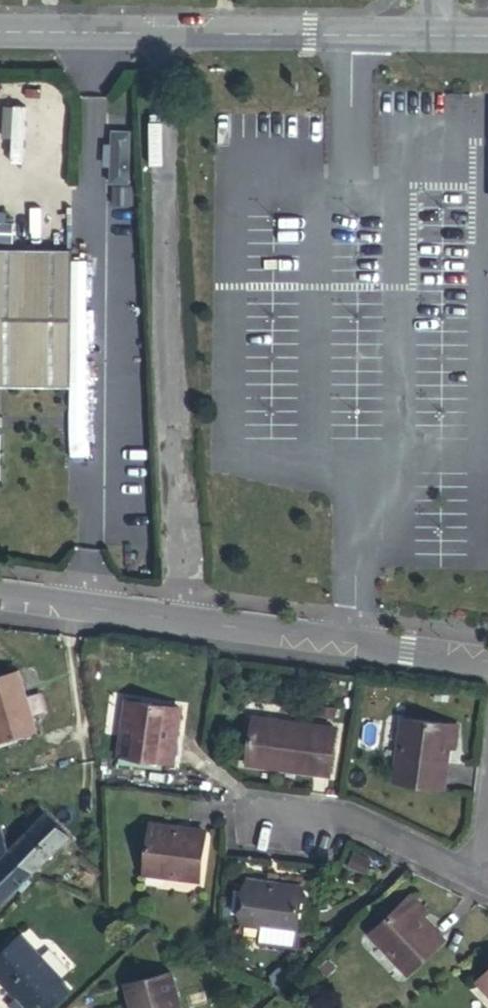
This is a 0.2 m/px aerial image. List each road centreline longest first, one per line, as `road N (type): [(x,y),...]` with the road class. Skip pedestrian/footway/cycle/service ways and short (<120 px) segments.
road 1 (tertiary): [(0,591),(487,662)]
road 2 (residential): [(0,32),(433,34)]
road 3 (residential): [(248,813),(353,825),(473,885)]
road 4 (residential): [(487,765),(473,885)]

